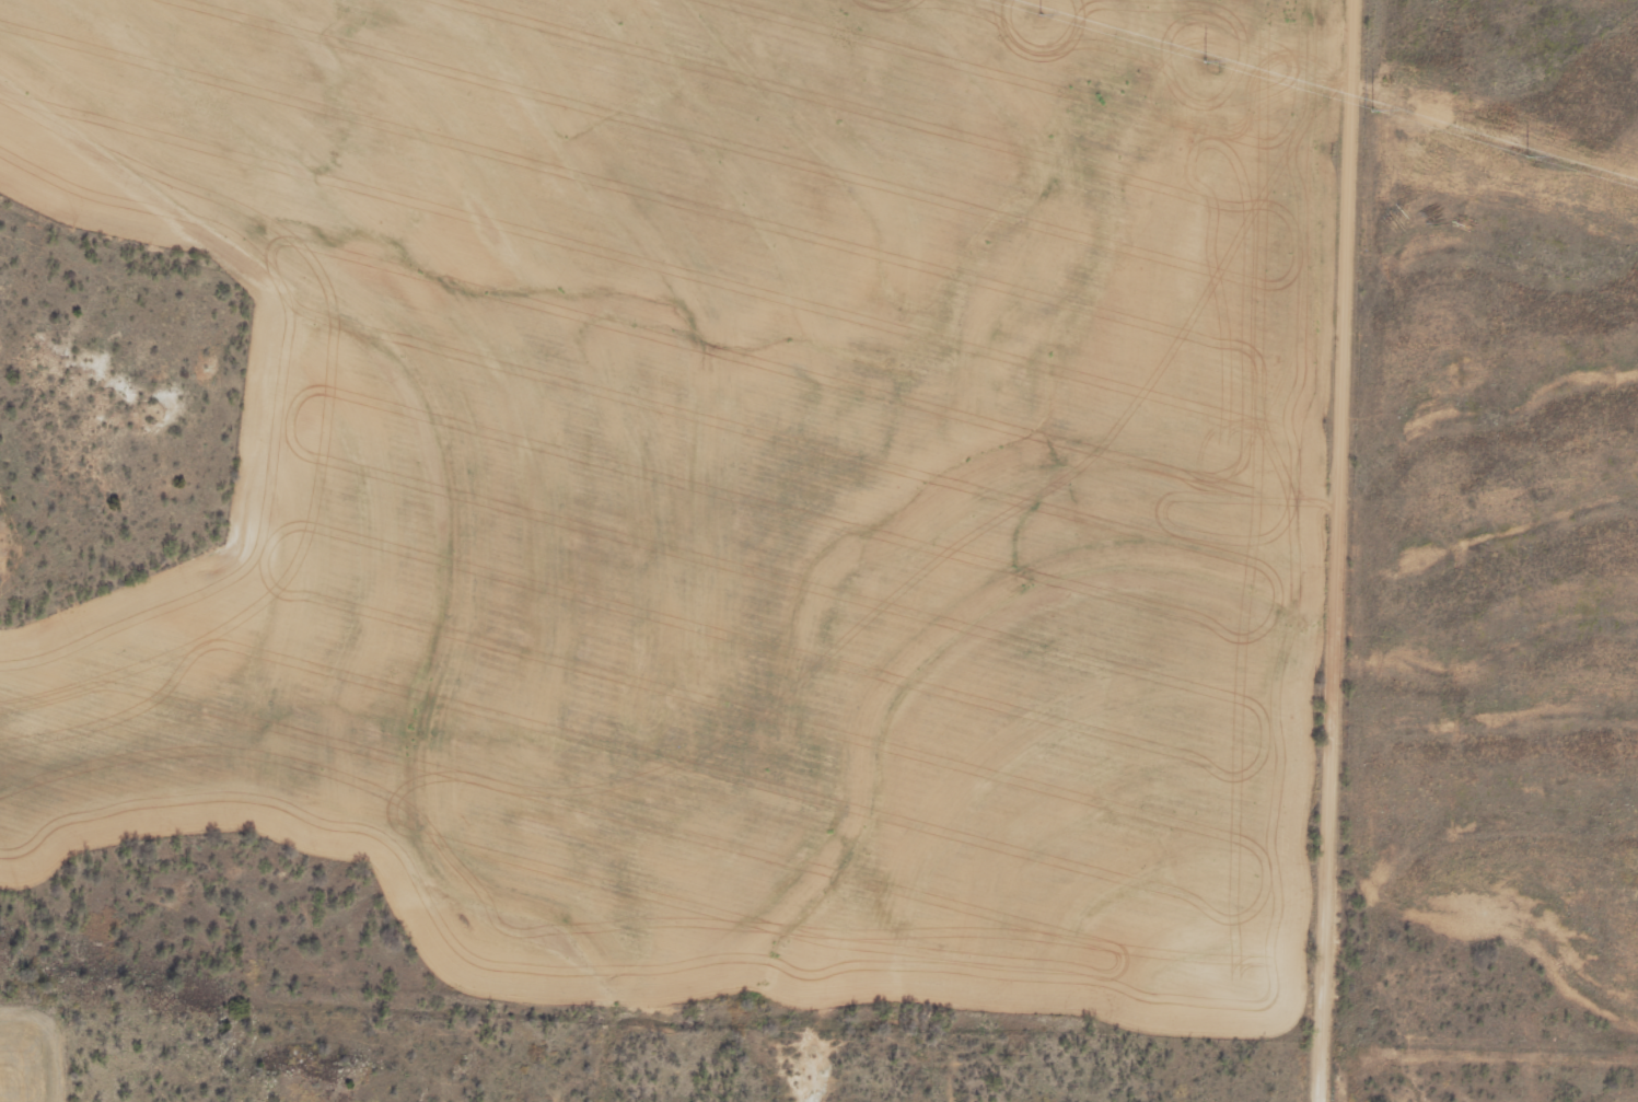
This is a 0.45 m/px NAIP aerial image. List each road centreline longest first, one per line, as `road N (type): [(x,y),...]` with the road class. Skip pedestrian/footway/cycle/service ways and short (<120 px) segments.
road 1 (residential): [(1322,1101),(1358,0)]

